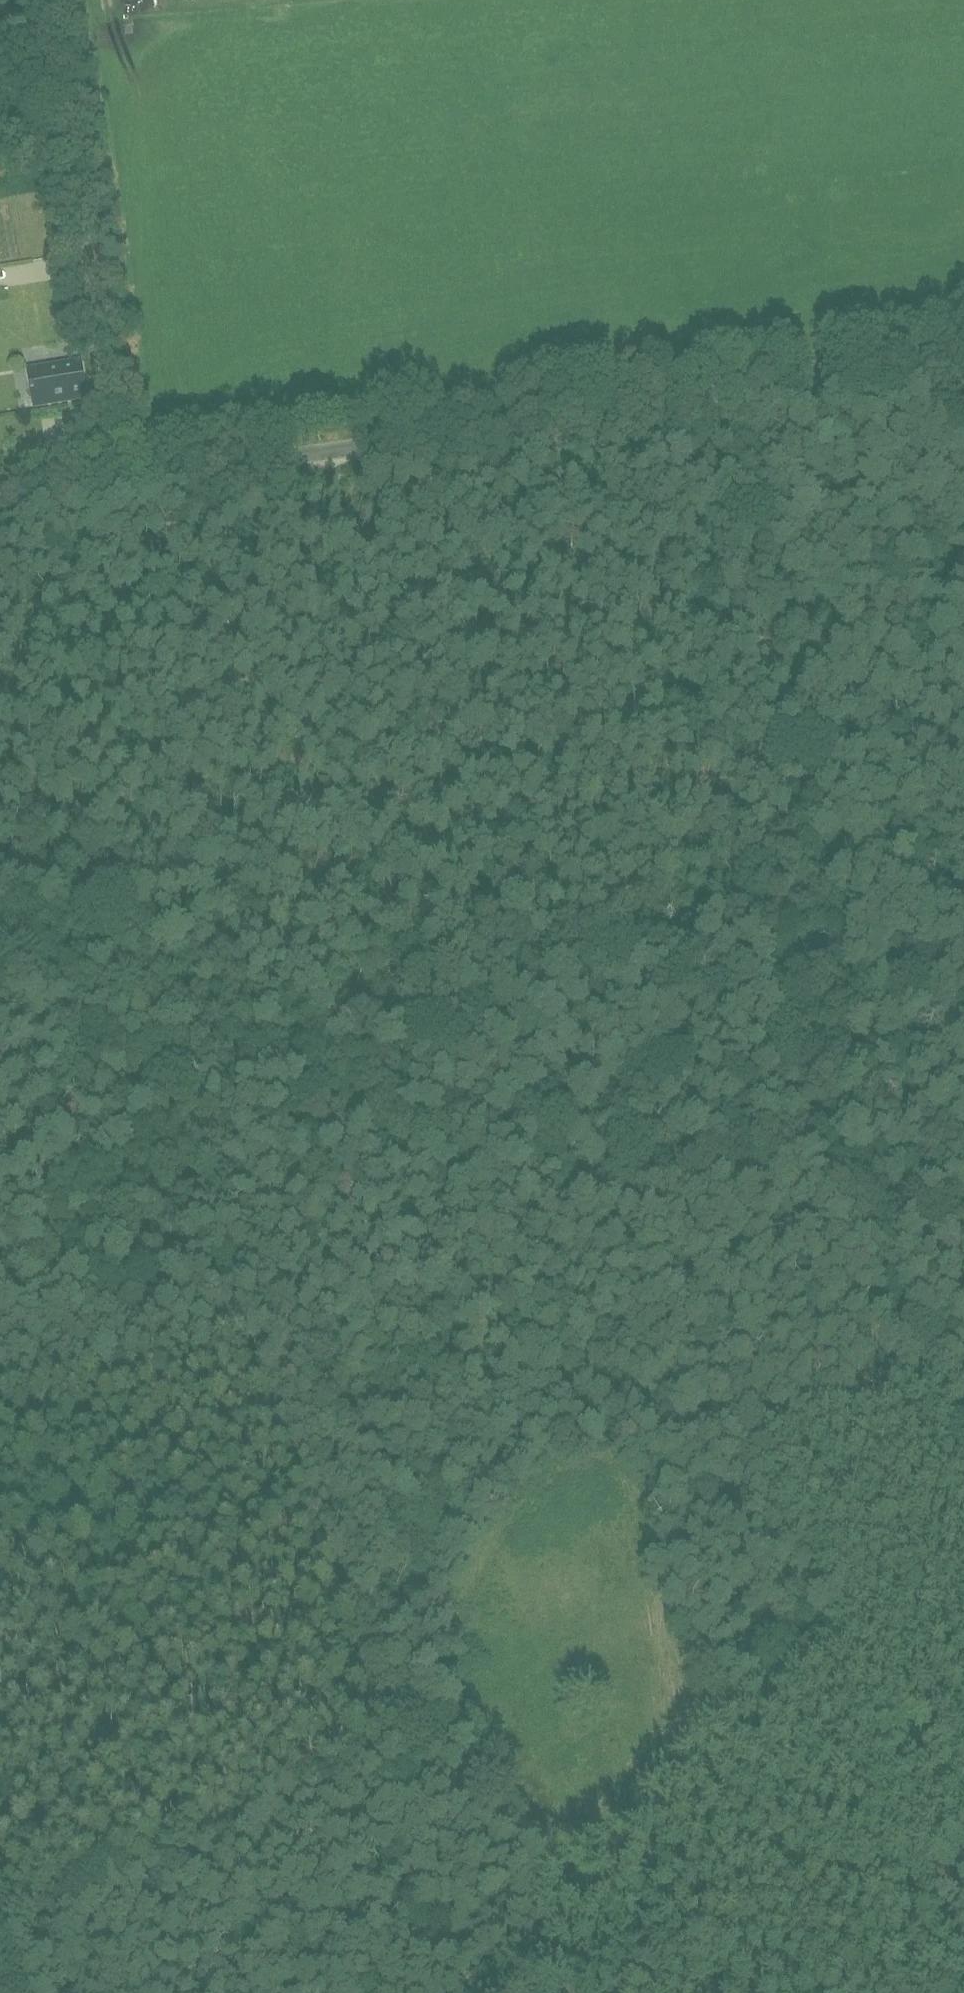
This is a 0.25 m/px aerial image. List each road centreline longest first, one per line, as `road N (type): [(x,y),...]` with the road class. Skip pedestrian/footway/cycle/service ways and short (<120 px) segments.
road 1 (unclassified): [(0,492),(963,350)]

